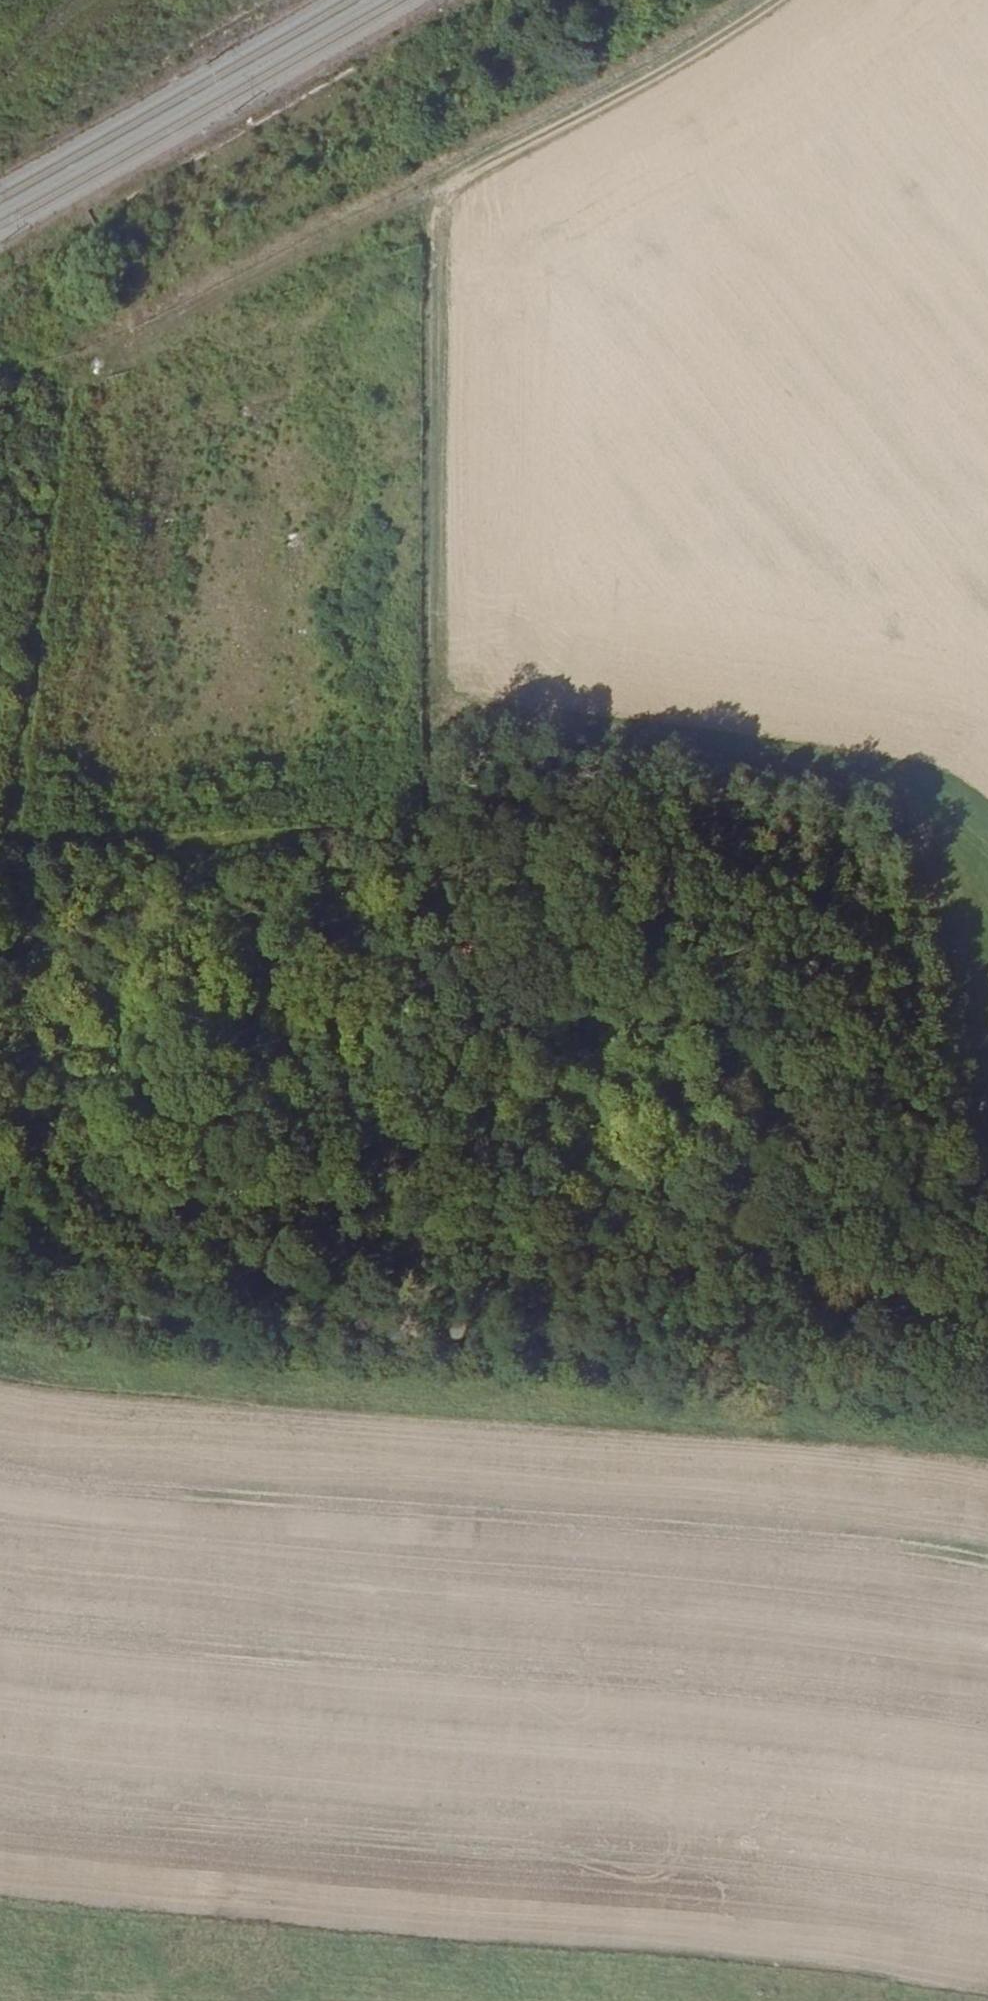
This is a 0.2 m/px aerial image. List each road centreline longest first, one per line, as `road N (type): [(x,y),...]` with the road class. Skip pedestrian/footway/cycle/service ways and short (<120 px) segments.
road 1 (track): [(463,178),(633,90),(777,0)]

